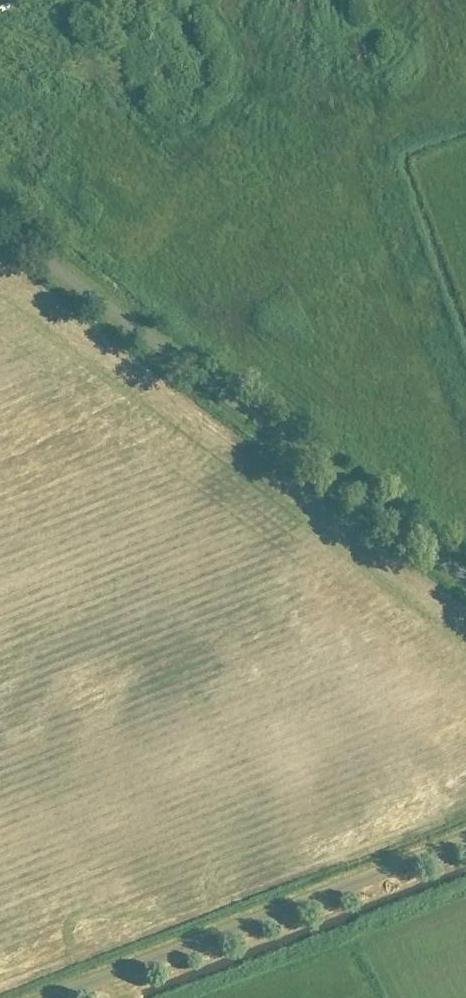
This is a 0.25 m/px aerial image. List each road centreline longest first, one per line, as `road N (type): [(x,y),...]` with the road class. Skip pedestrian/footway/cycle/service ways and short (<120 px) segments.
road 1 (unclassified): [(465,583),(0,225)]
road 2 (unclassified): [(56,997),(465,840)]

